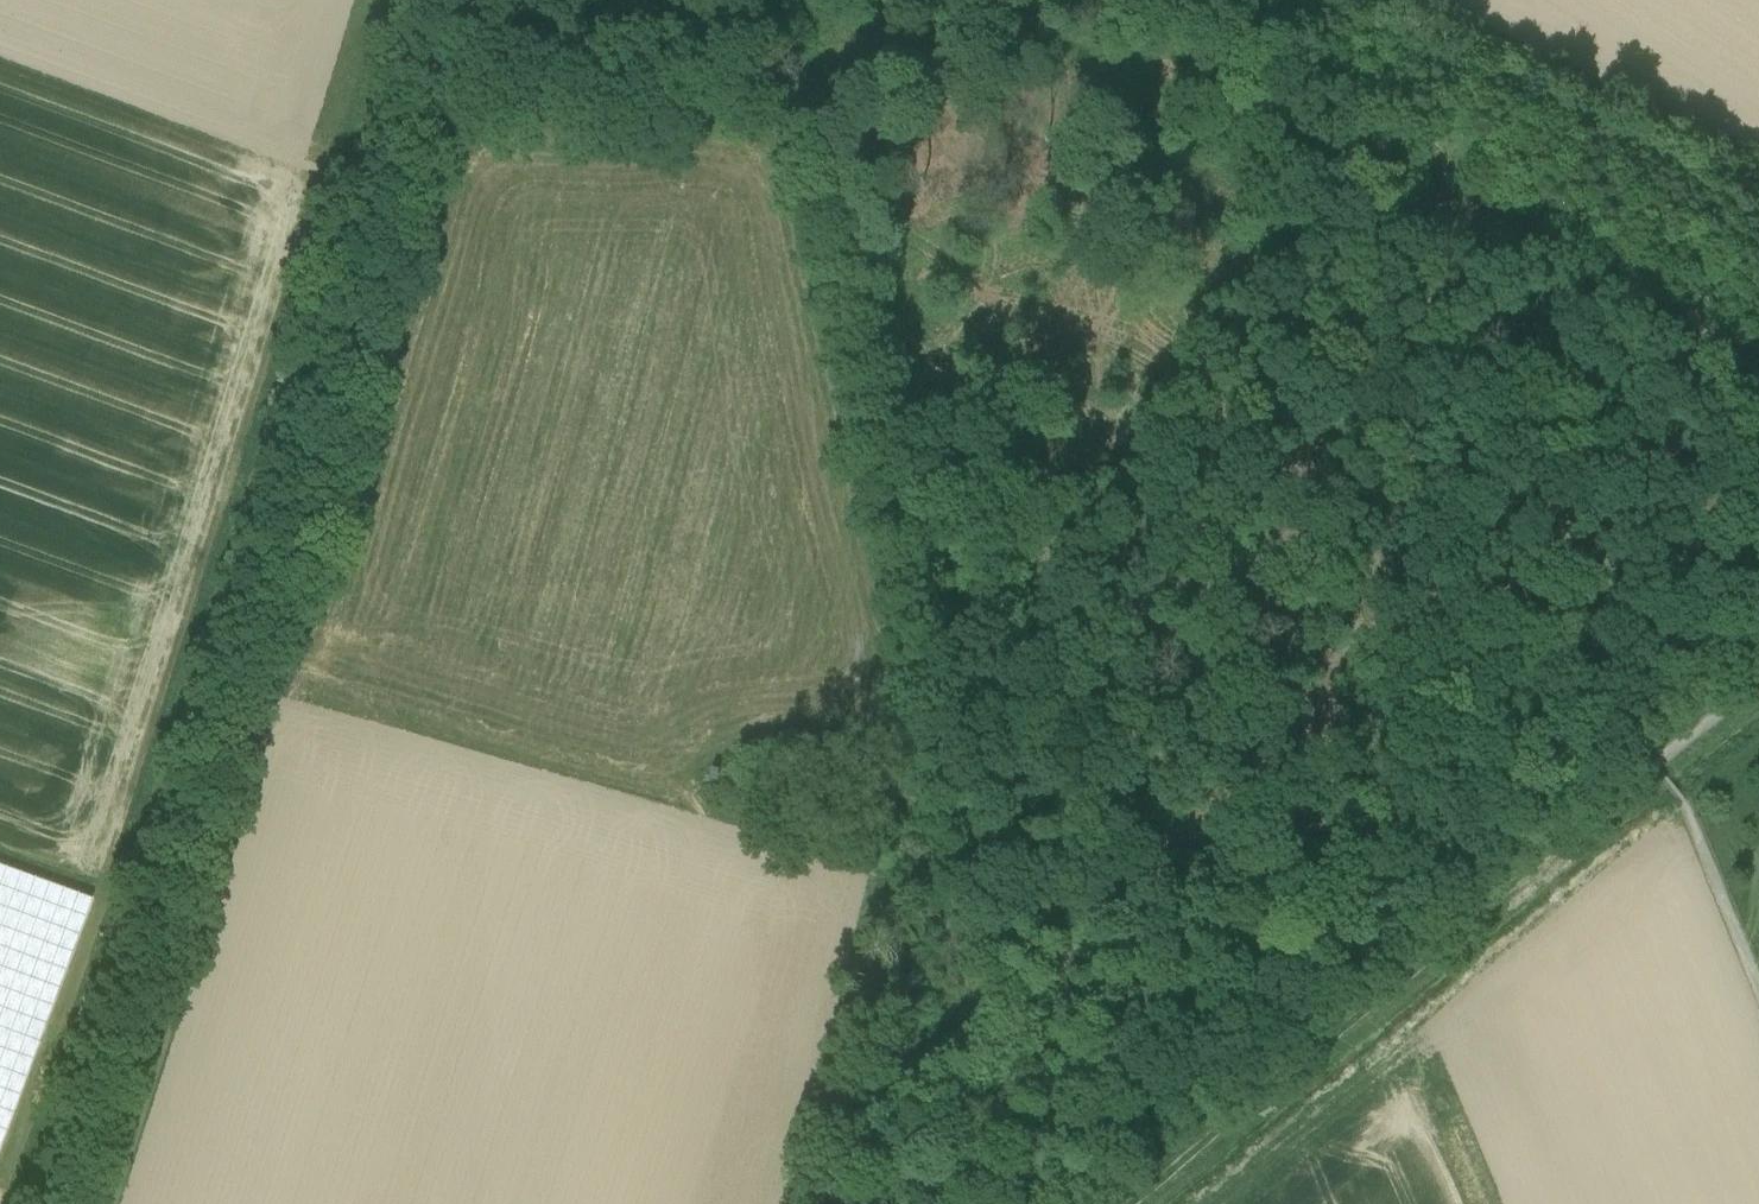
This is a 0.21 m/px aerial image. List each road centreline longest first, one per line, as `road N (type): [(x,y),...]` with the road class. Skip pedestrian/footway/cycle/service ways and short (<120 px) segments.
road 1 (track): [(1758,679),(1132,1203)]
road 2 (track): [(1683,797),(1758,1003)]

